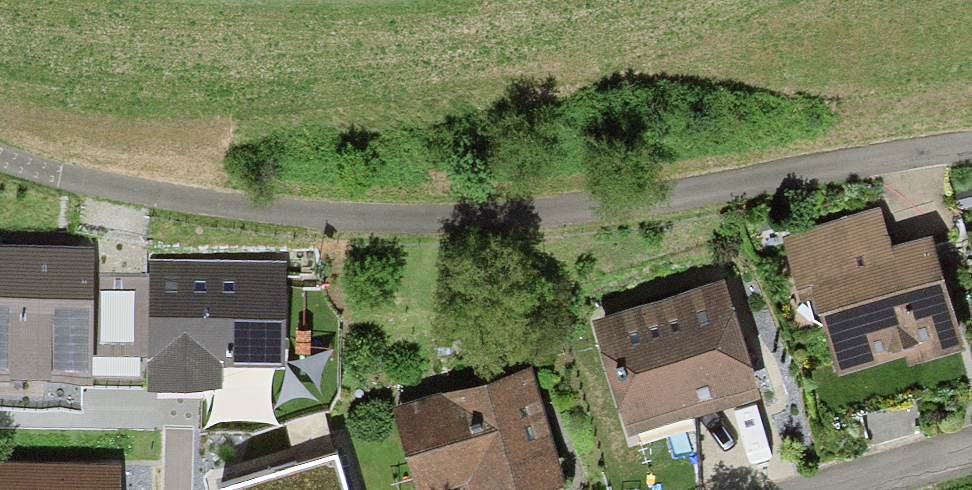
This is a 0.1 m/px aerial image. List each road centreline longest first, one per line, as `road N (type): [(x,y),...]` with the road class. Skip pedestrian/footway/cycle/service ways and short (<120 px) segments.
road 1 (track): [(971,150),(596,205),(378,221),(94,186),(0,164)]
road 2 (residential): [(829,489),(971,451)]

